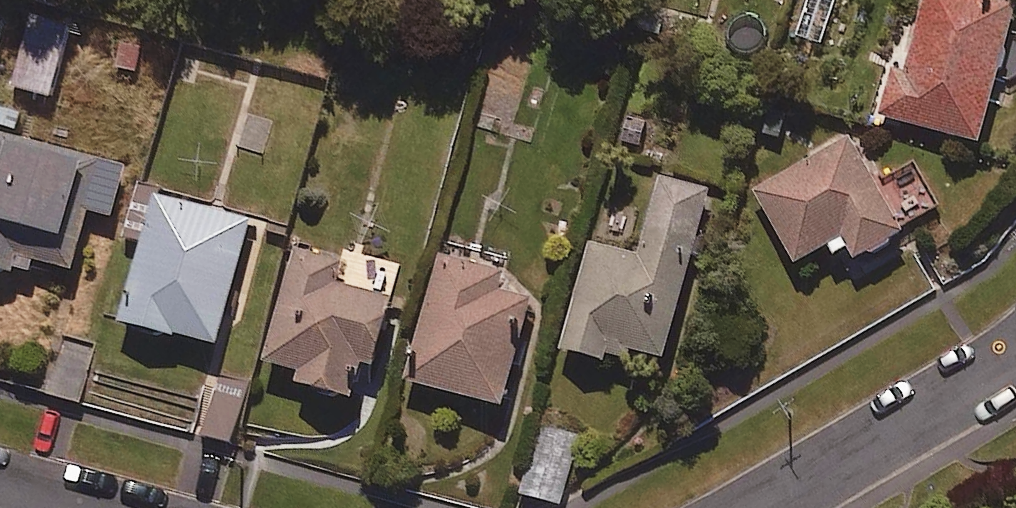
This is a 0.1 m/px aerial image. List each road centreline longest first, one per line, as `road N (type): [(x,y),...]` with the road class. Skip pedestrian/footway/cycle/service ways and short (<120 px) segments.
road 1 (residential): [(1015,358),(755,507)]

